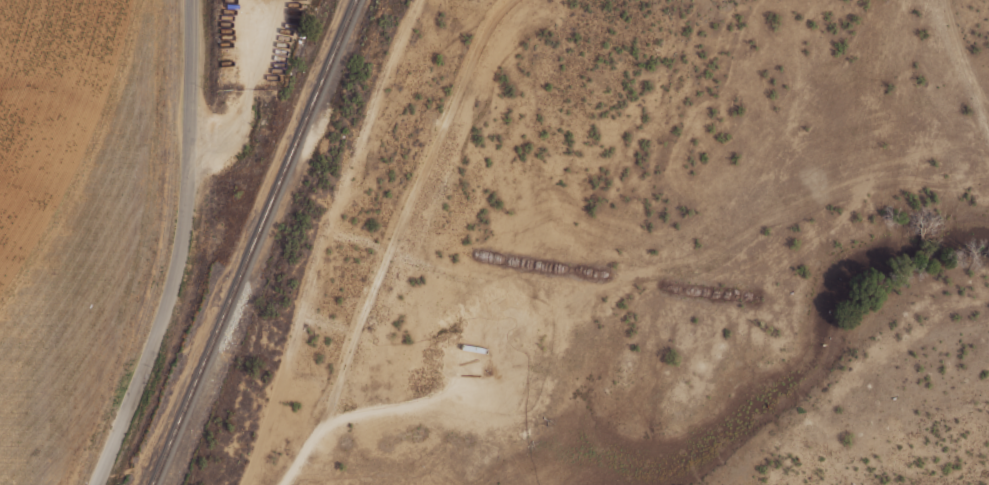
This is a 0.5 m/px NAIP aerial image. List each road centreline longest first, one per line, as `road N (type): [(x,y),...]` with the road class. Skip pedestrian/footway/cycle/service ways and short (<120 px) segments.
road 1 (track): [(241,484),(416,0)]
road 2 (residential): [(192,0),(191,163),(174,266),(93,484)]
road 3 (track): [(318,432),(434,141),(504,0)]
road 4 (track): [(988,130),(946,0)]

